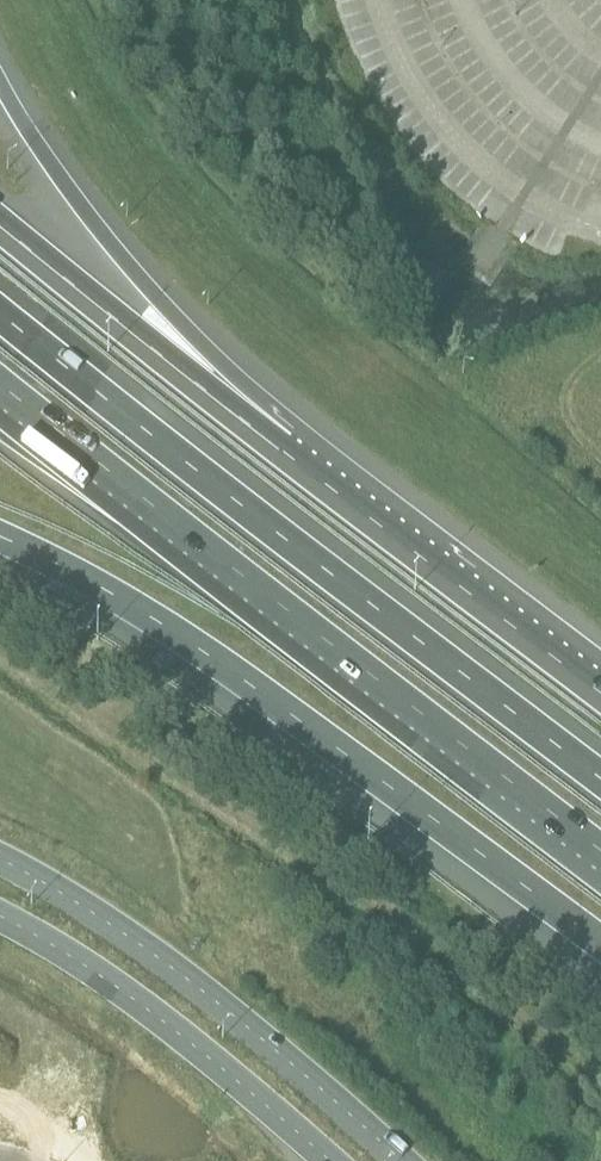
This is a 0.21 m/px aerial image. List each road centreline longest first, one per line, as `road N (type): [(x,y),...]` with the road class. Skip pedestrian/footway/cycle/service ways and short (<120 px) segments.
road 1 (motorway): [(0,383),(600,850)]
road 2 (motorway): [(600,773),(0,309)]
road 3 (motorway): [(0,533),(186,638),(600,942)]
road 4 (secondary): [(405,1160),(127,933),(0,859)]
road 5 (motorway): [(280,448),(29,132),(0,76)]
road 6 (secondary): [(0,914),(125,991),(330,1160)]
road 7 (motorway): [(600,692),(280,448)]
road 8 (motorway): [(280,448),(0,222)]

